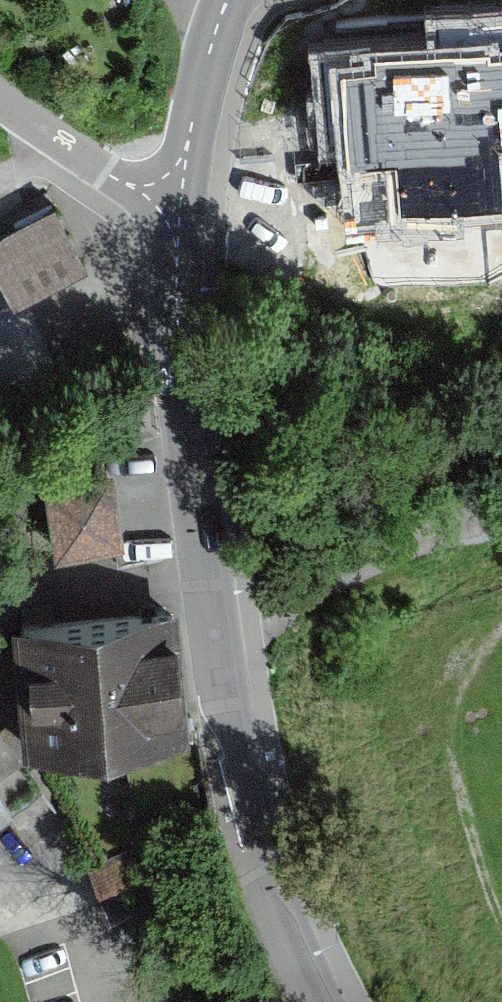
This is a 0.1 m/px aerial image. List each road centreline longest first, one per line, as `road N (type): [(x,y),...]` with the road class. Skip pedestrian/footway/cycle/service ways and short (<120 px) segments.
road 1 (residential): [(316,1001),(267,901),(213,629),(179,338),(180,202)]
road 2 (track): [(501,629),(461,652),(441,728),(501,911)]
road 3 (track): [(501,526),(399,555),(213,629)]
road 4 (residential): [(180,202),(127,185),(0,101)]
road 5 (residential): [(180,202),(226,0)]

